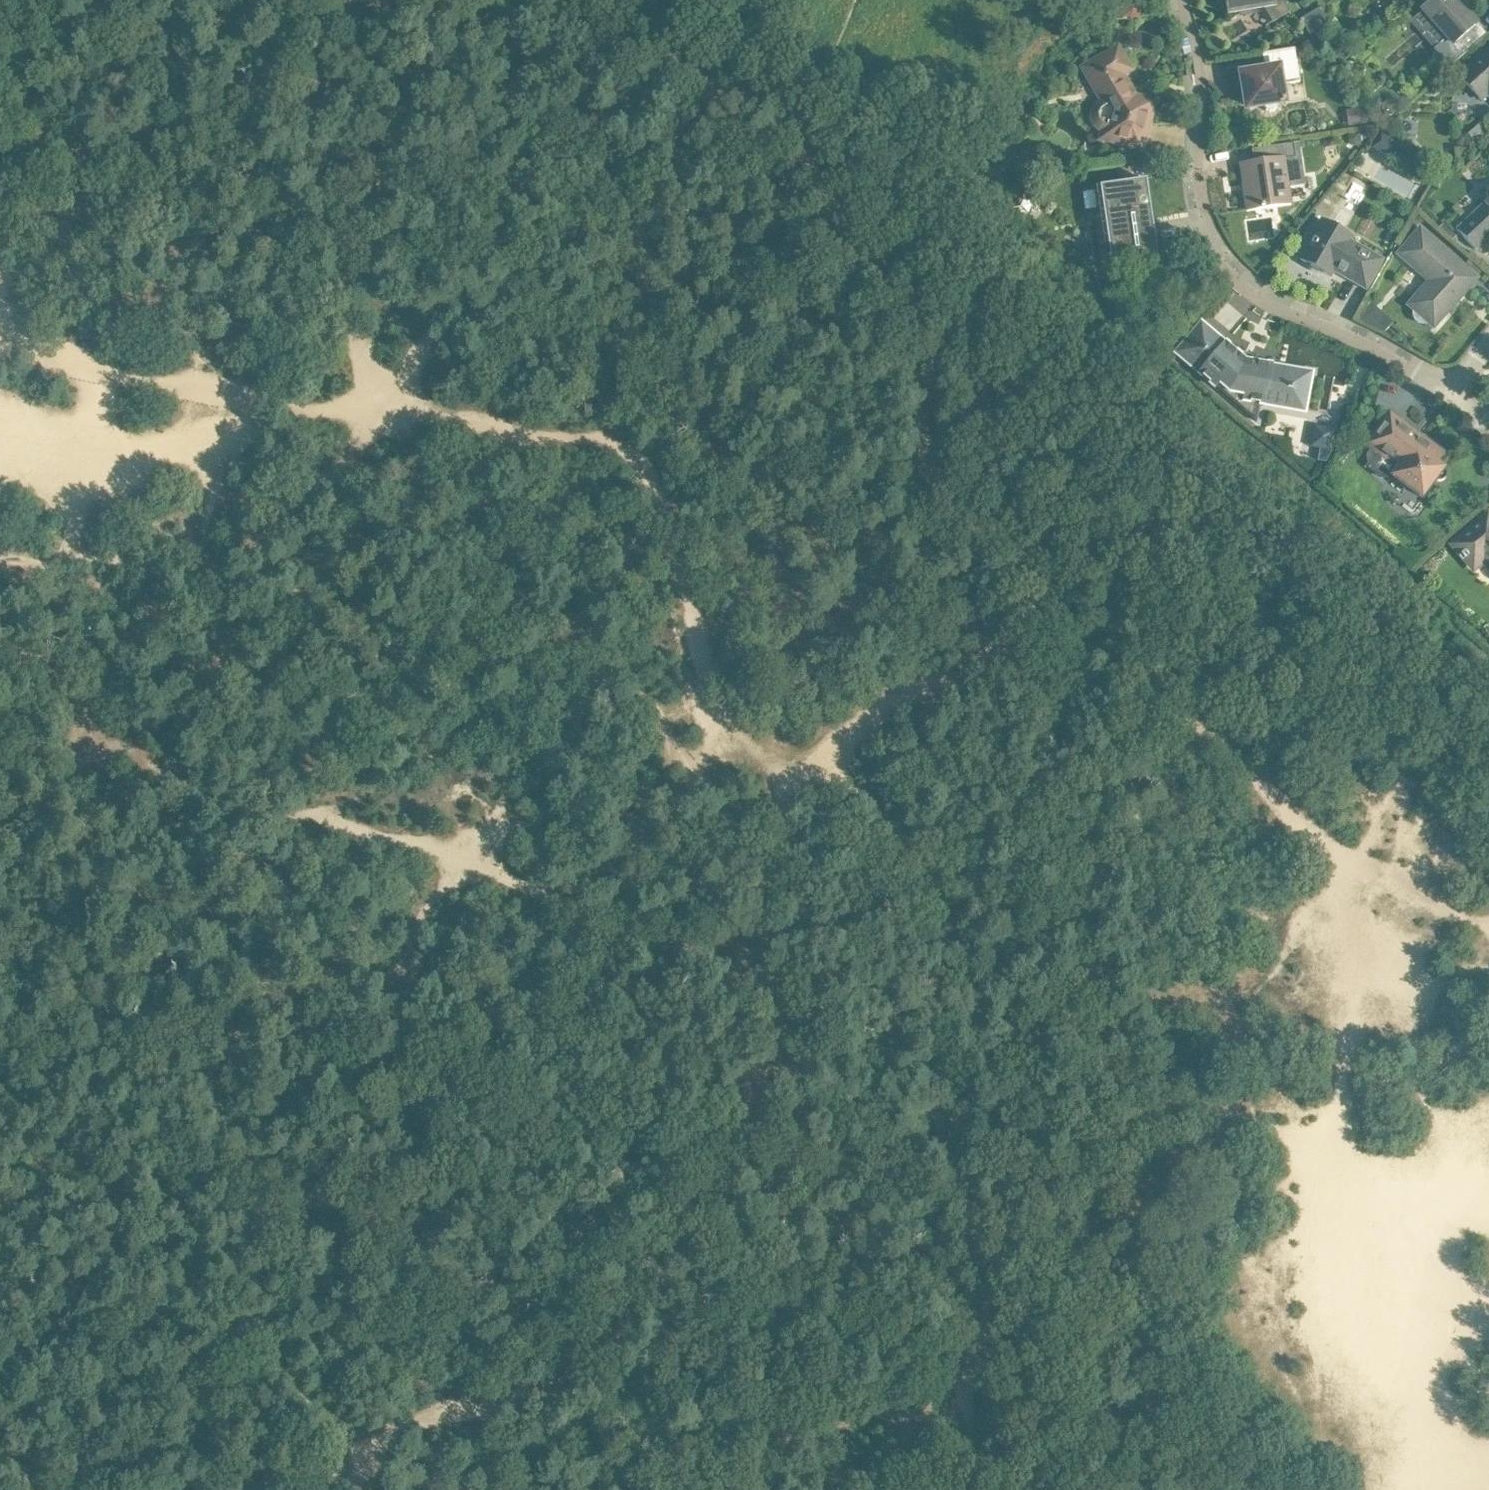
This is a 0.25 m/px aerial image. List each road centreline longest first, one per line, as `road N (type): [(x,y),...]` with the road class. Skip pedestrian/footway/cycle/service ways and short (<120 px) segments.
road 1 (track): [(116,739),(209,804),(328,832),(403,830),(456,848),(483,834),(517,840),(781,1009),(833,1034),(925,1058),(976,1091),(1111,1120),(1327,1128),(1341,1063),(1345,911),(1320,834),(1234,729),(1125,649),(1087,611)]
road 2 (track): [(792,761),(787,804),(740,951),(781,1009),(597,1307),(545,1359),(307,1489)]
road 3 (track): [(1087,611),(1058,592),(1001,527),(952,451),(909,371),(899,294),(669,0)]
road 4 (track): [(389,401),(526,435),(607,442),(657,483),(716,699),(733,727),(792,761)]
road 5 (residential): [(1181,0),(1199,64),(1199,161),(1218,260),(1278,309),(1336,331),(1451,395)]
road 6 (track): [(0,311),(90,358),(266,405),(389,401)]
road 7 (track): [(1087,611),(1047,618),(915,679),(870,711),(814,770)]
road 8 (track): [(946,1411),(854,1463),(777,1489)]
road 9 (track): [(1056,1489),(913,1429)]
road 10 (track): [(0,643),(22,651),(78,732),(99,743)]

